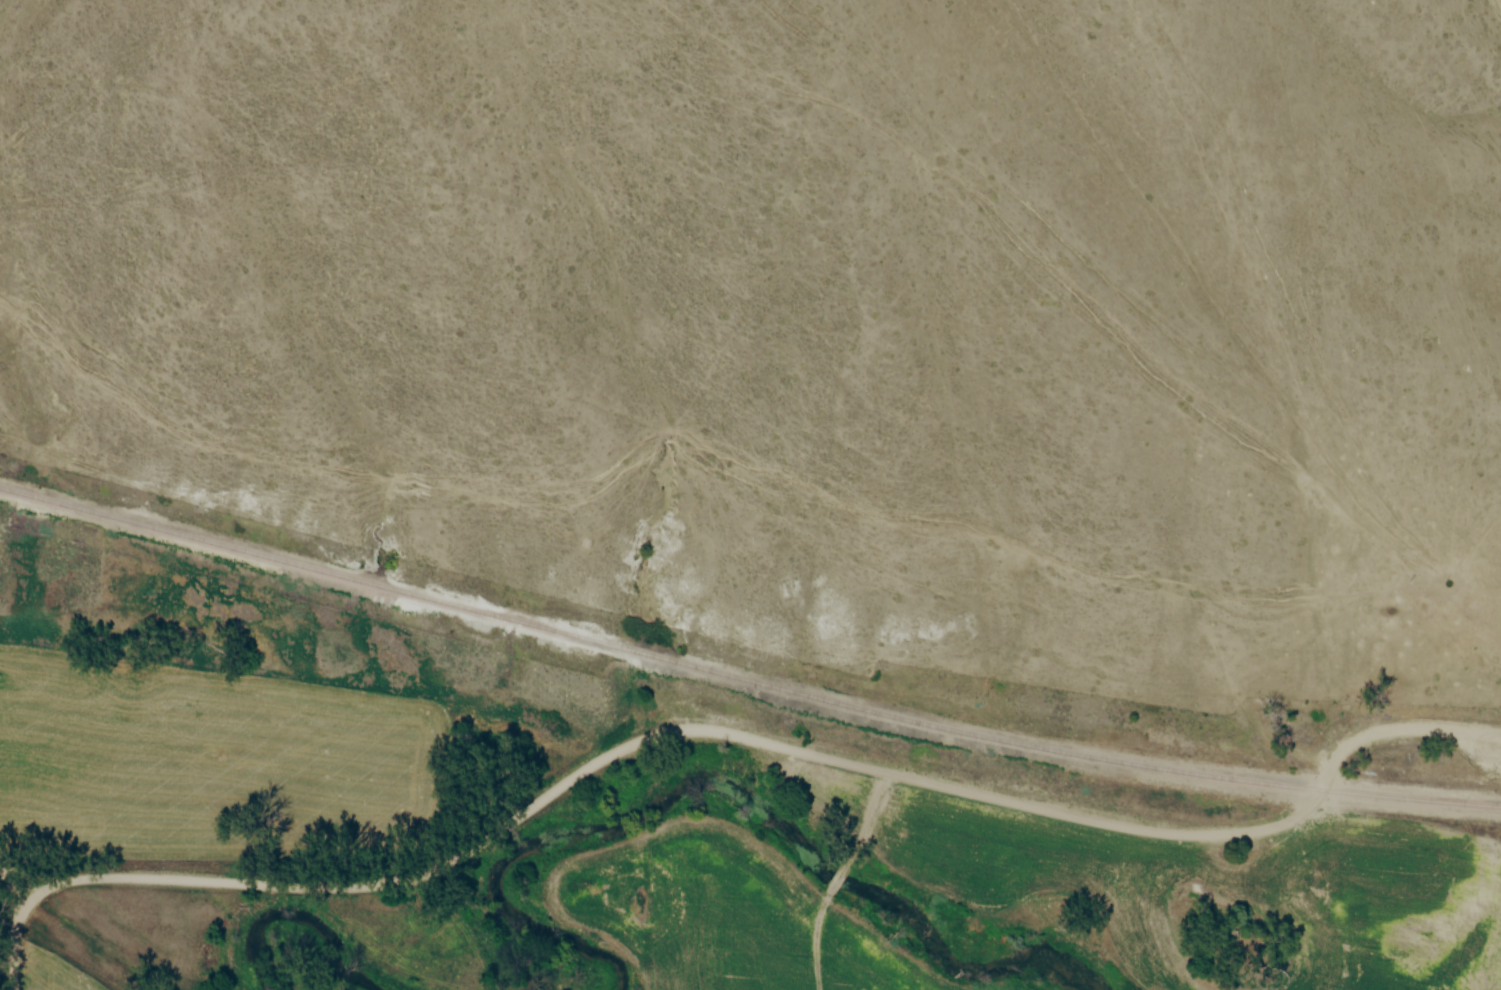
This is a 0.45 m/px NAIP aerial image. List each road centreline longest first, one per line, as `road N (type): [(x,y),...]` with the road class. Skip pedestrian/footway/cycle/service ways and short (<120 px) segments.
road 1 (residential): [(1500,743),(1451,732),(1384,734),(1341,759),(1320,805),(1302,820),(1213,840),(743,736),(679,736),(615,754),(443,868),(396,882),(62,882),(26,907),(17,989)]

